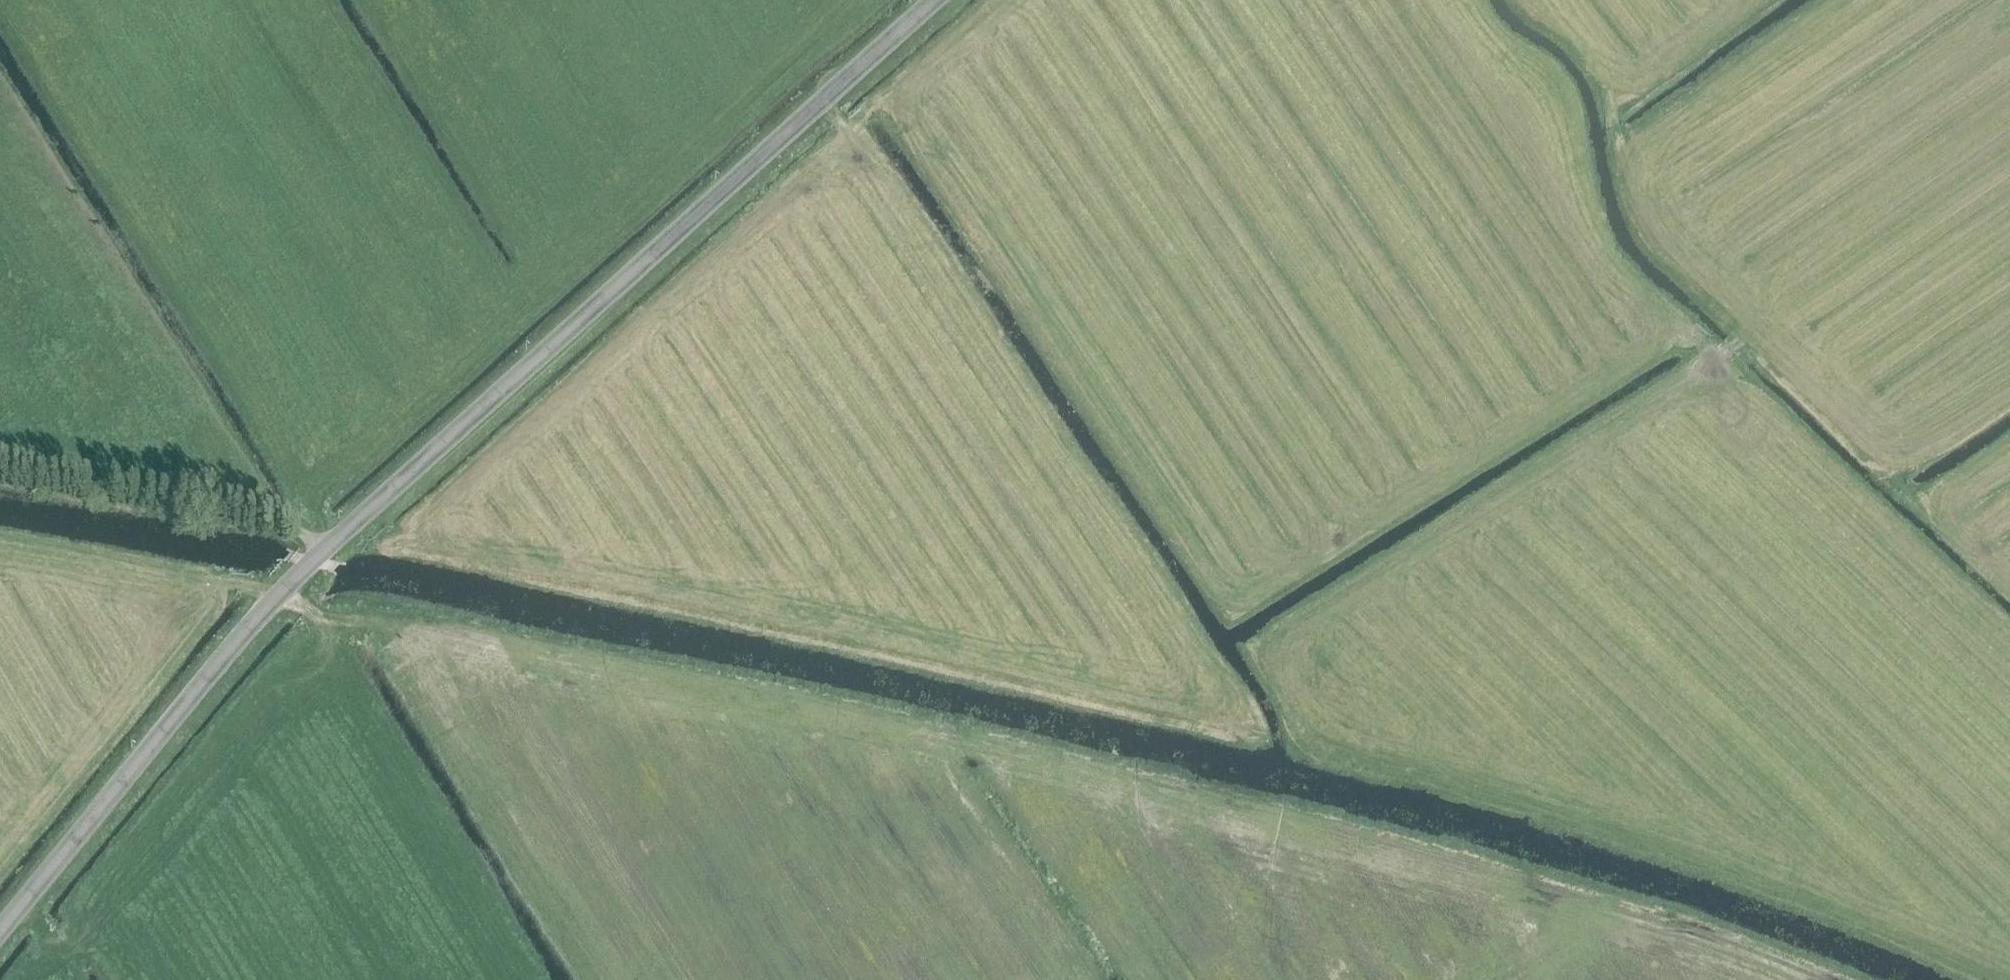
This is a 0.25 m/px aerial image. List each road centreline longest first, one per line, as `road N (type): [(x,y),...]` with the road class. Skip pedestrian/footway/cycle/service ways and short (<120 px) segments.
road 1 (tertiary): [(0,930),(283,590),(934,0)]

